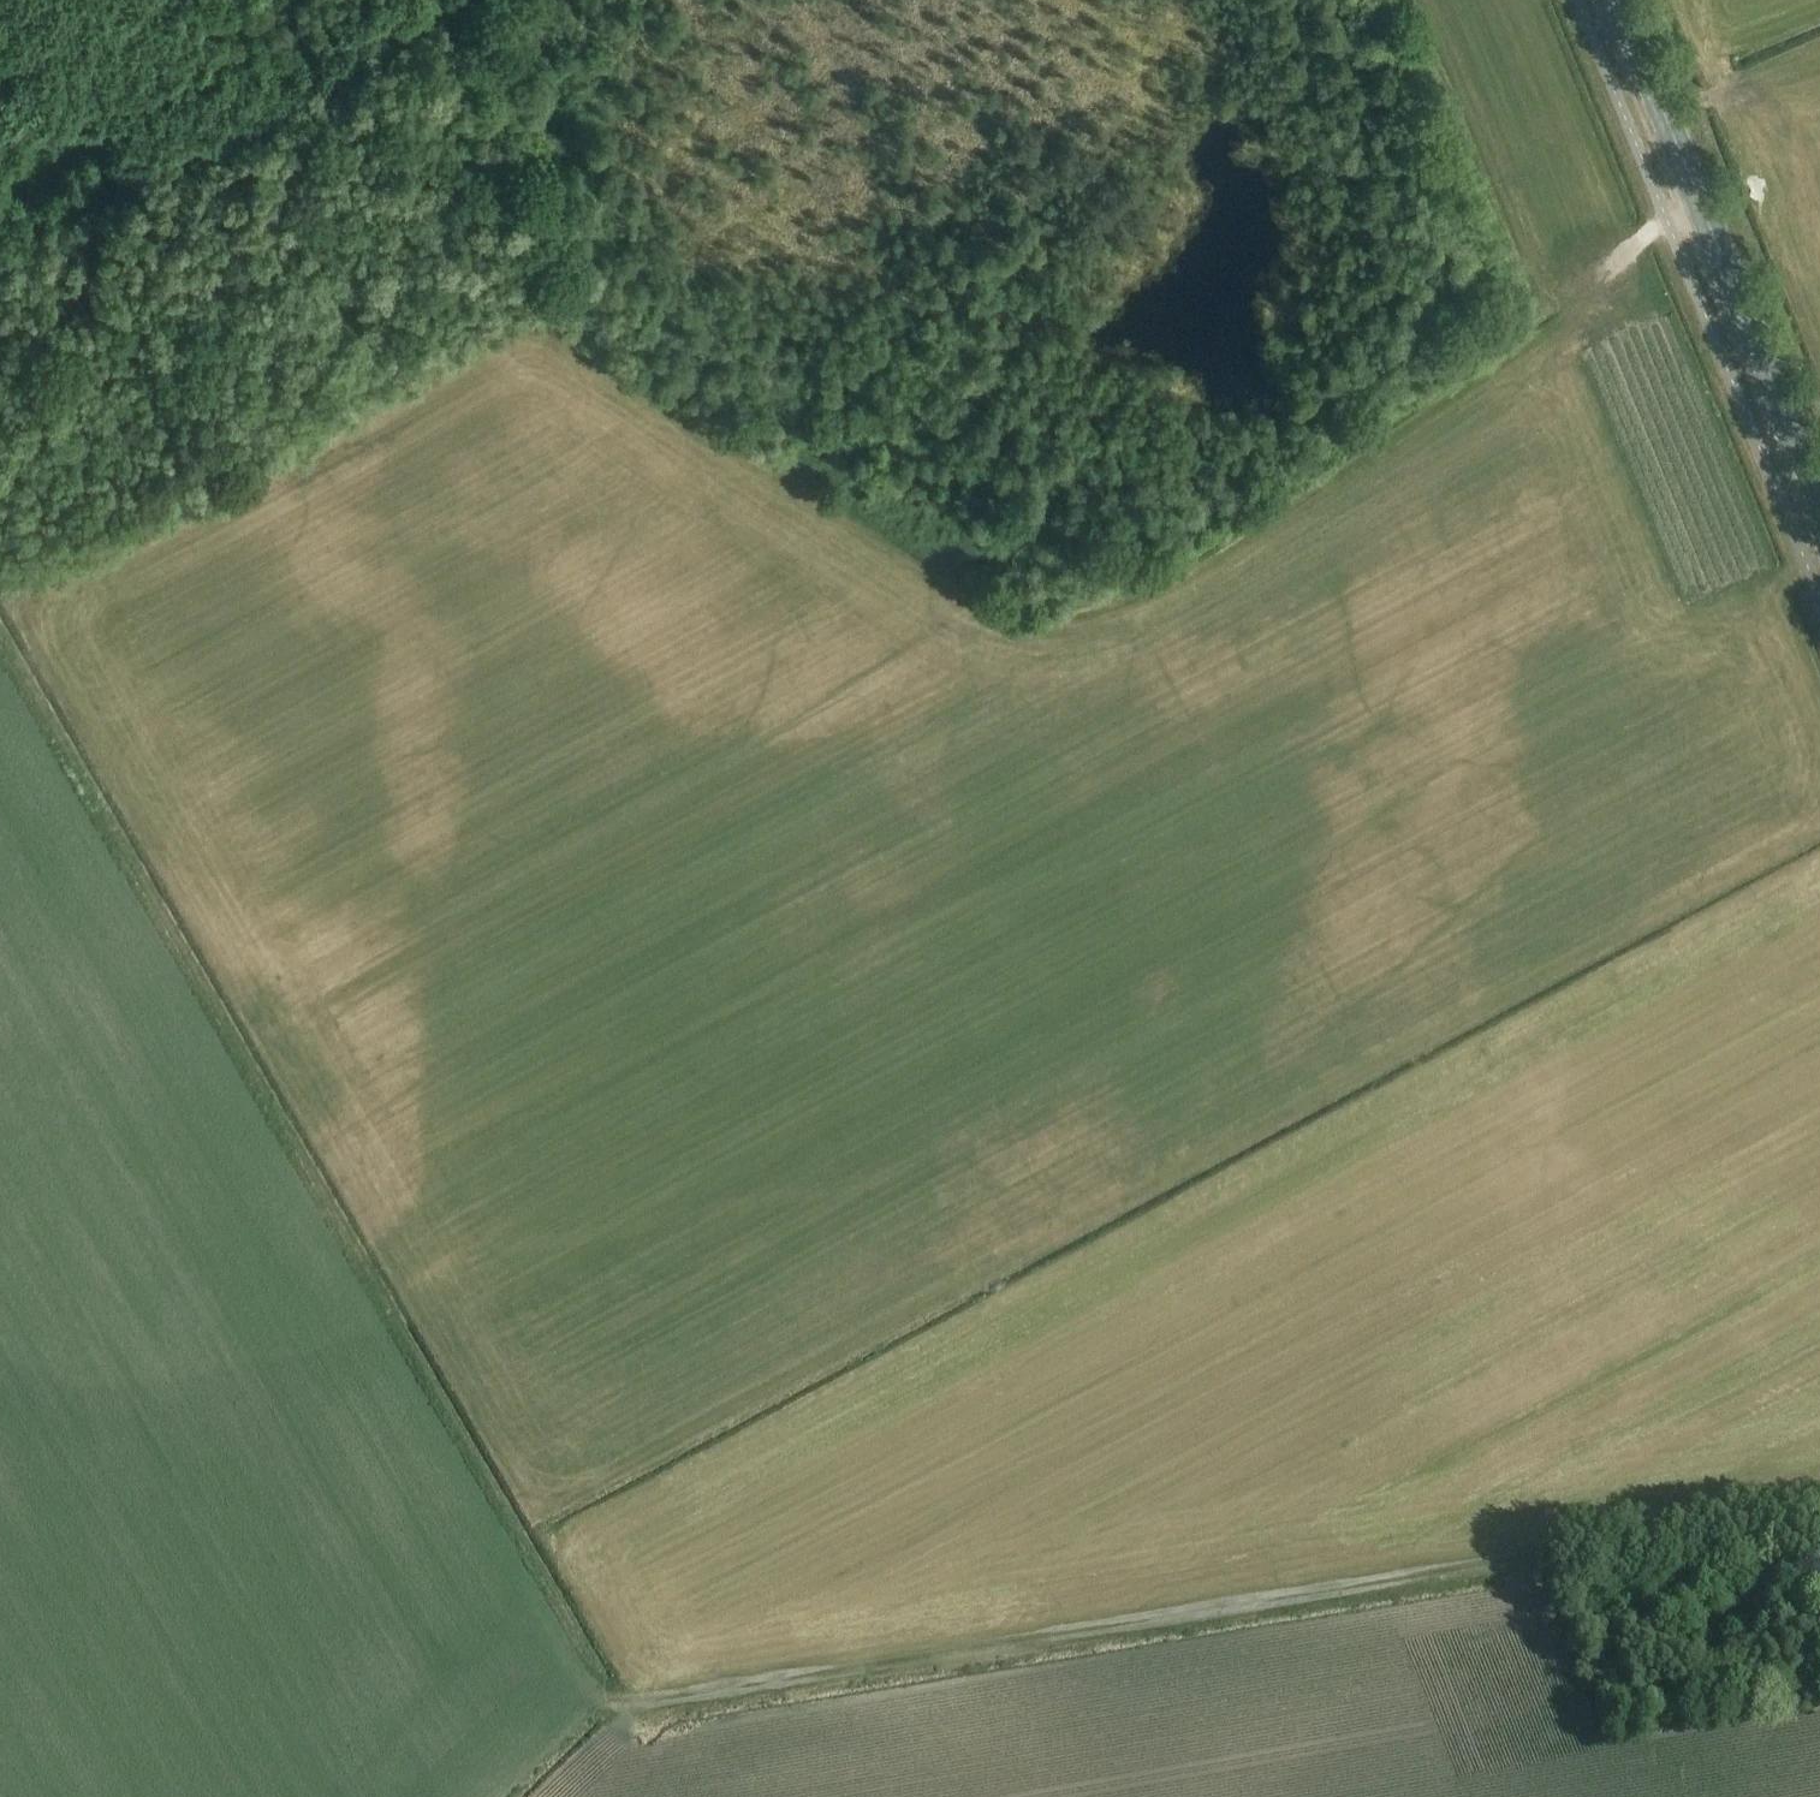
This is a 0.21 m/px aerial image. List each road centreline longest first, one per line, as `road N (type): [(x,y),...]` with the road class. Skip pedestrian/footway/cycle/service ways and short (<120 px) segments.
road 1 (track): [(1819,1509),(640,1706)]
road 2 (primary): [(1819,500),(1618,0)]

